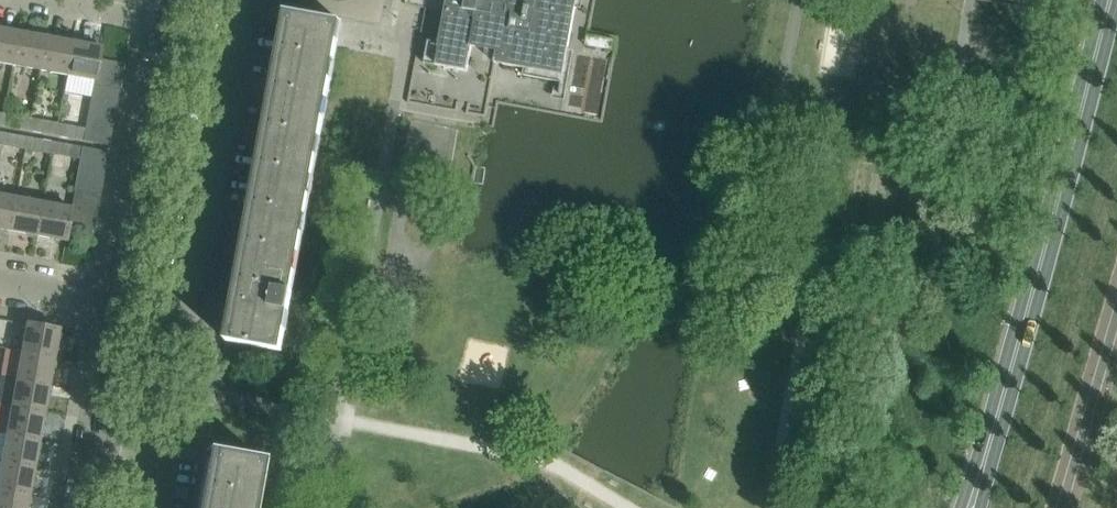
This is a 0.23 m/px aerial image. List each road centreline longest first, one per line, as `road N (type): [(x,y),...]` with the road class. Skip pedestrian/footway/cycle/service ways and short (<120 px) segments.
road 1 (tertiary): [(962,507),(1107,0)]
road 2 (unclassified): [(116,304),(150,310),(193,269),(238,15),(200,0)]
road 3 (residential): [(116,304),(172,25)]
road 4 (residential): [(89,456),(116,304)]
road 5 (residential): [(172,25),(28,0)]

